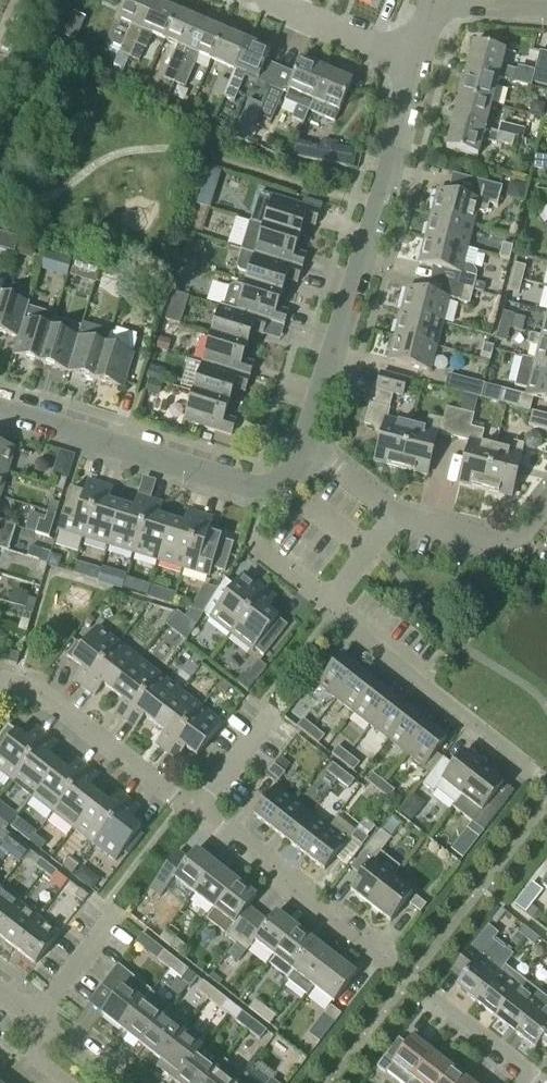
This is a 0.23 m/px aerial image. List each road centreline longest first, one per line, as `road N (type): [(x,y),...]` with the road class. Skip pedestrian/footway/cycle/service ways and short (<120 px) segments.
road 1 (residential): [(526,1082),(195,817)]
road 2 (residential): [(307,448),(415,67)]
road 3 (residential): [(307,448),(291,478),(265,493),(0,411)]
road 4 (residential): [(546,778),(326,609)]
road 5 (residential): [(195,817),(34,691),(0,681)]
road 6 (residential): [(546,499),(523,534),(495,546),(395,518)]
road 7 (residential): [(415,67),(264,0)]
road 8 (residential): [(121,908),(38,1027)]
road 9 (residential): [(195,817),(273,714)]

